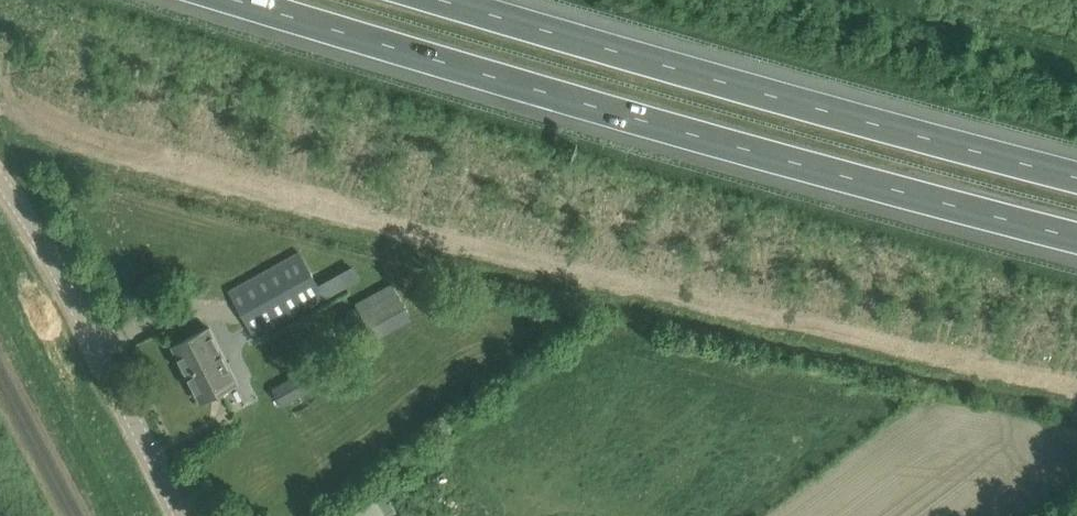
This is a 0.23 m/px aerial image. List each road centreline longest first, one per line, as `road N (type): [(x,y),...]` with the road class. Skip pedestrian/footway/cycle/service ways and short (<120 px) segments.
road 1 (motorway): [(240,0),(1076,237)]
road 2 (motorway): [(1076,178),(441,0)]
road 3 (unclassified): [(185,515),(65,251),(0,148)]

